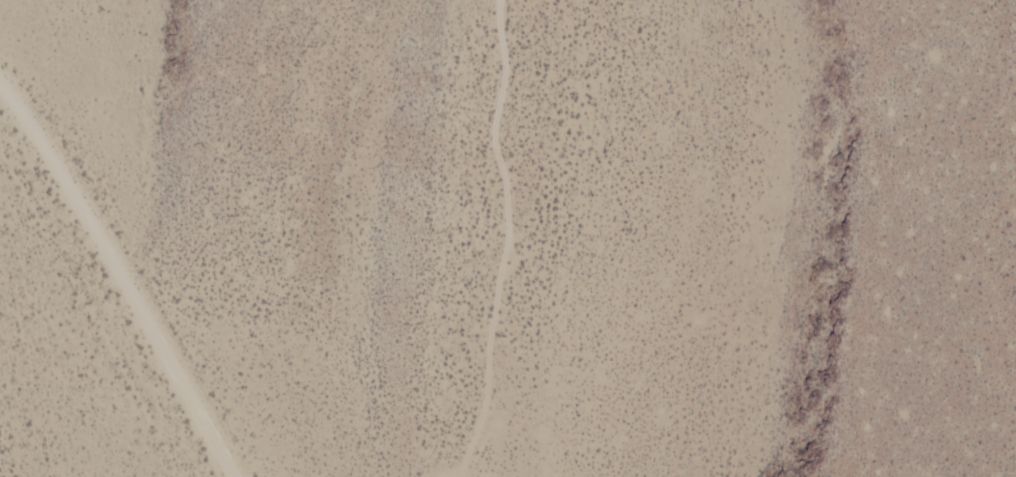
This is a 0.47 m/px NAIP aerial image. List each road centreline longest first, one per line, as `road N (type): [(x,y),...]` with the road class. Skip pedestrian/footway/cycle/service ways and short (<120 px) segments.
road 1 (residential): [(0,73),(55,144),(243,476)]

